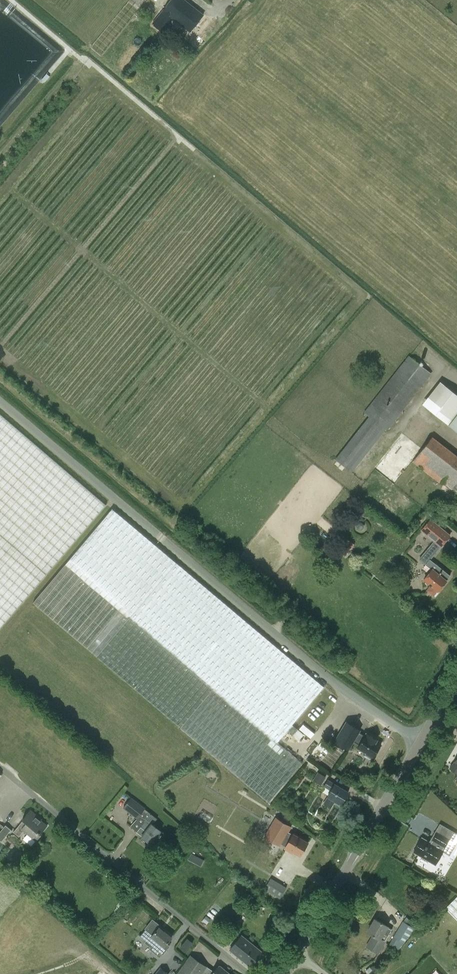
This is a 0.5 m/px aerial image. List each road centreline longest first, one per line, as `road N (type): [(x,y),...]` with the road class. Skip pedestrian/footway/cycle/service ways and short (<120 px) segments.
road 1 (unclassified): [(421,746),(348,695),(0,399)]
road 2 (unclassified): [(242,973),(0,769)]
road 3 (unclassified): [(299,953),(421,746)]

